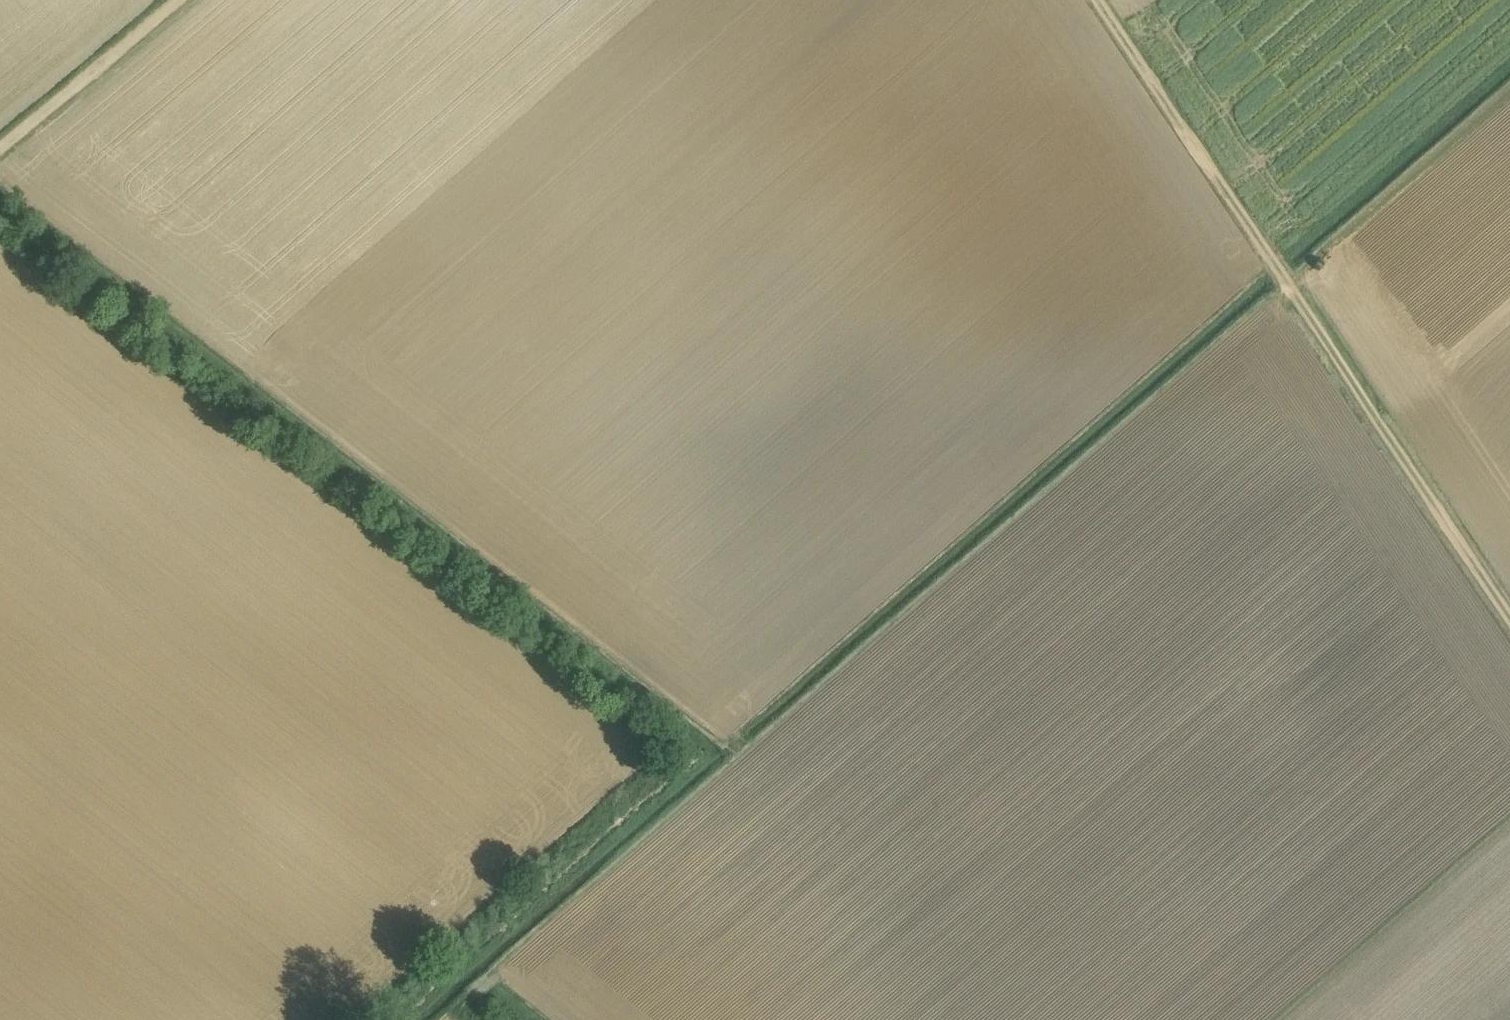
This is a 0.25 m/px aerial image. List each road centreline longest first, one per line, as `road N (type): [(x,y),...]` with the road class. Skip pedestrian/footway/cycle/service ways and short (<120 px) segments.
road 1 (track): [(1089,0),(1509,622)]
road 2 (track): [(168,0),(0,142)]

